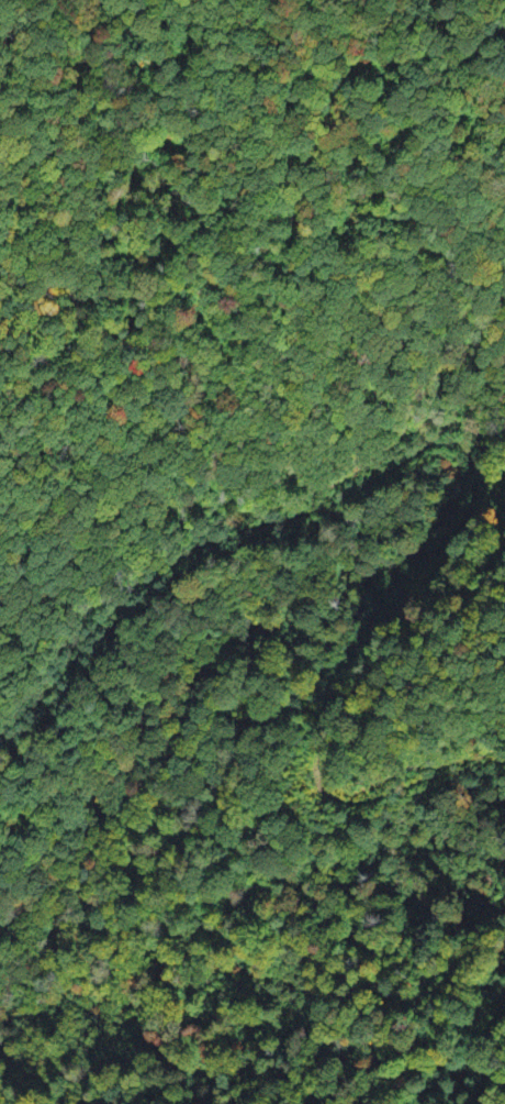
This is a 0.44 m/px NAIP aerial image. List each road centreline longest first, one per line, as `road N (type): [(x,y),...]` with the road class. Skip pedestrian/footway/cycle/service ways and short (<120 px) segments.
road 1 (residential): [(504,364),(462,415),(222,633),(90,790),(0,921)]

